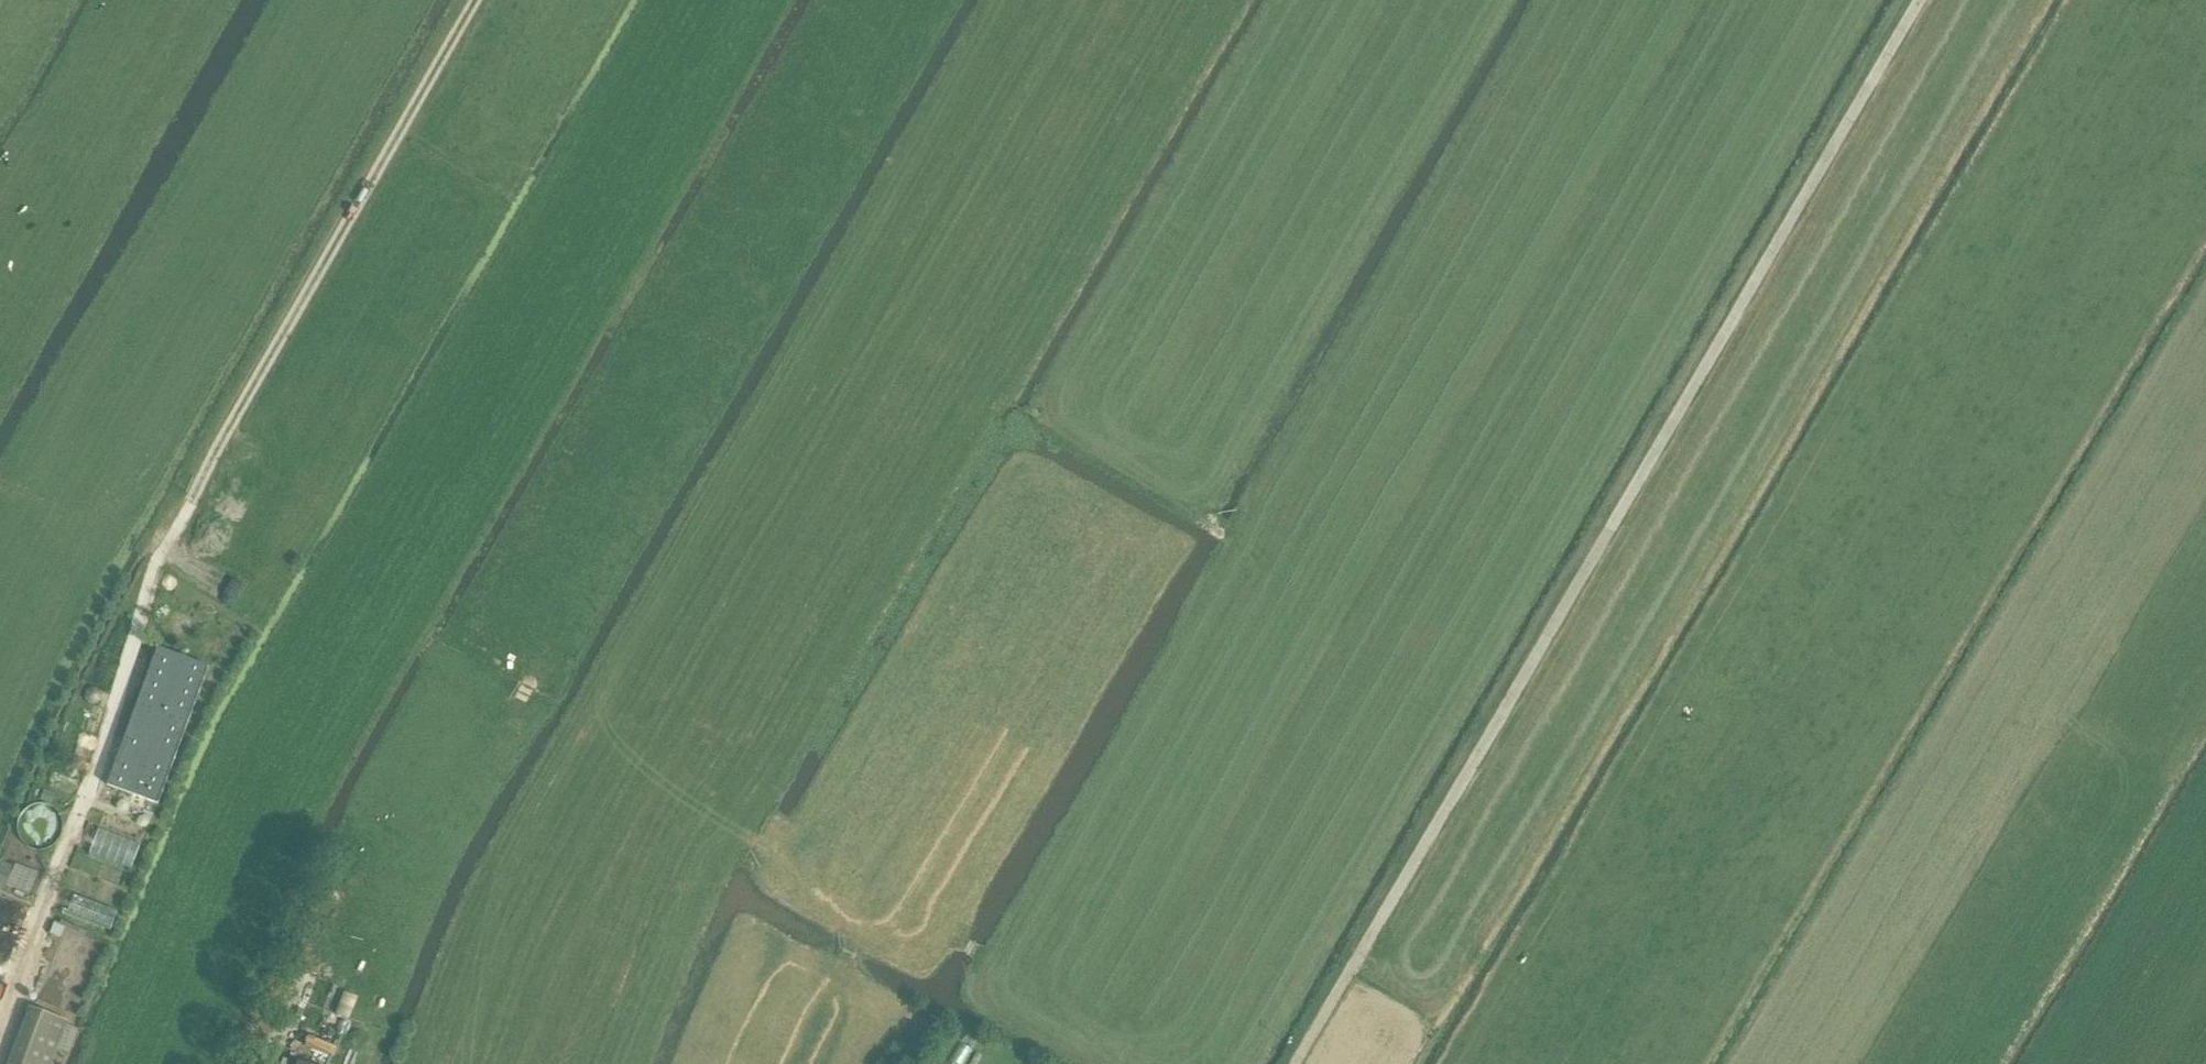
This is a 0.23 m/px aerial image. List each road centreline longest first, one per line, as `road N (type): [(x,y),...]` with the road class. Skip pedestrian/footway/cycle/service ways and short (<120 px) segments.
road 1 (track): [(1299,1063),(1918,0)]

